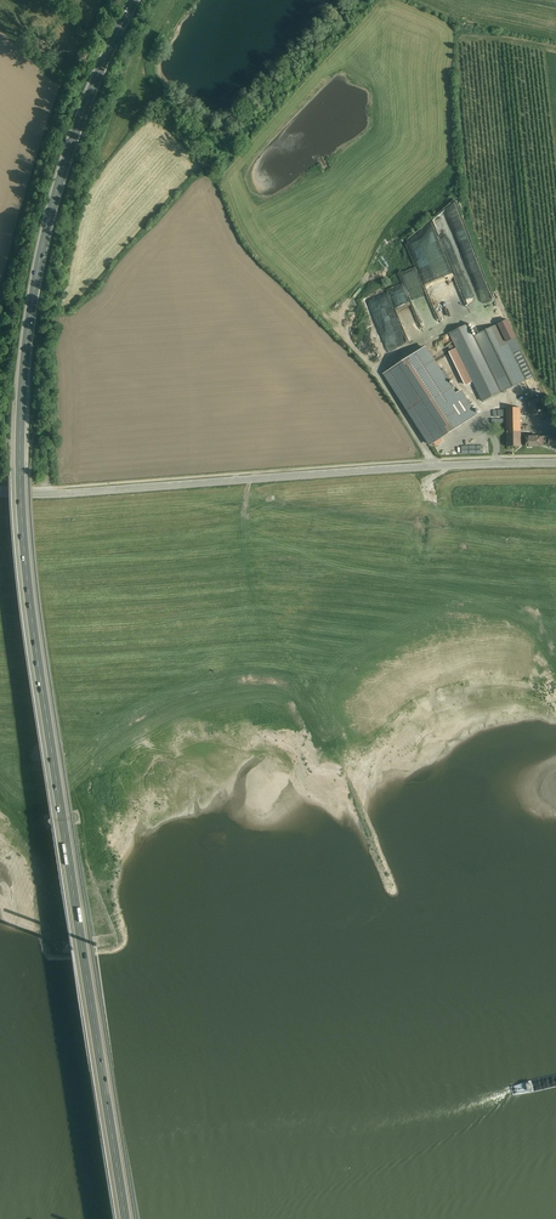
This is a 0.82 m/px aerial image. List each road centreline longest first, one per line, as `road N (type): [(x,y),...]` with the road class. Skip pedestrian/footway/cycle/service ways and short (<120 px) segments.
road 1 (primary): [(134,0),(85,106),(47,225),(19,443),(33,637),(124,1218)]
road 2 (unclassified): [(0,493),(555,463)]

